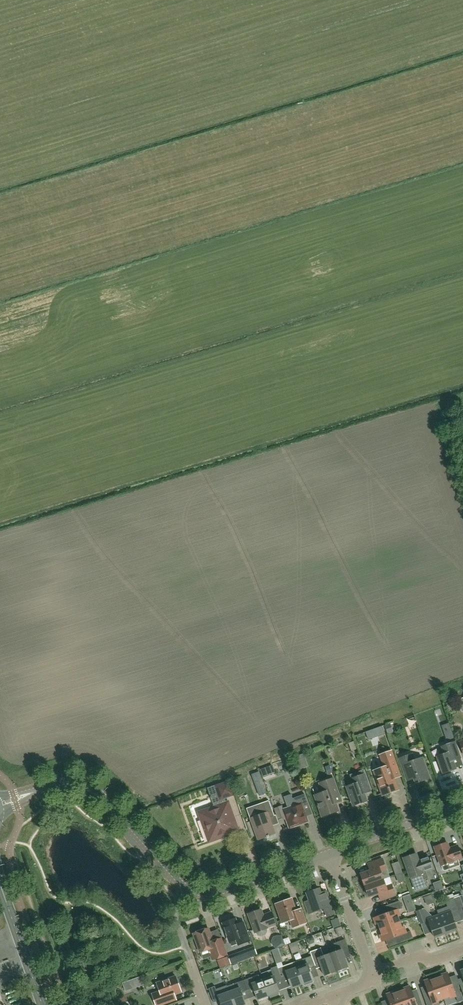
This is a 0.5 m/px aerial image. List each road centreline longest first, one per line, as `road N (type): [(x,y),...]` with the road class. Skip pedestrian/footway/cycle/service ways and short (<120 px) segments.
road 1 (tertiary): [(0,804),(86,783),(182,884),(207,894),(329,853)]
road 2 (tertiary): [(329,853),(462,805)]
road 3 (residential): [(374,979),(329,853)]
road 4 (secondary): [(44,1004),(0,881)]

